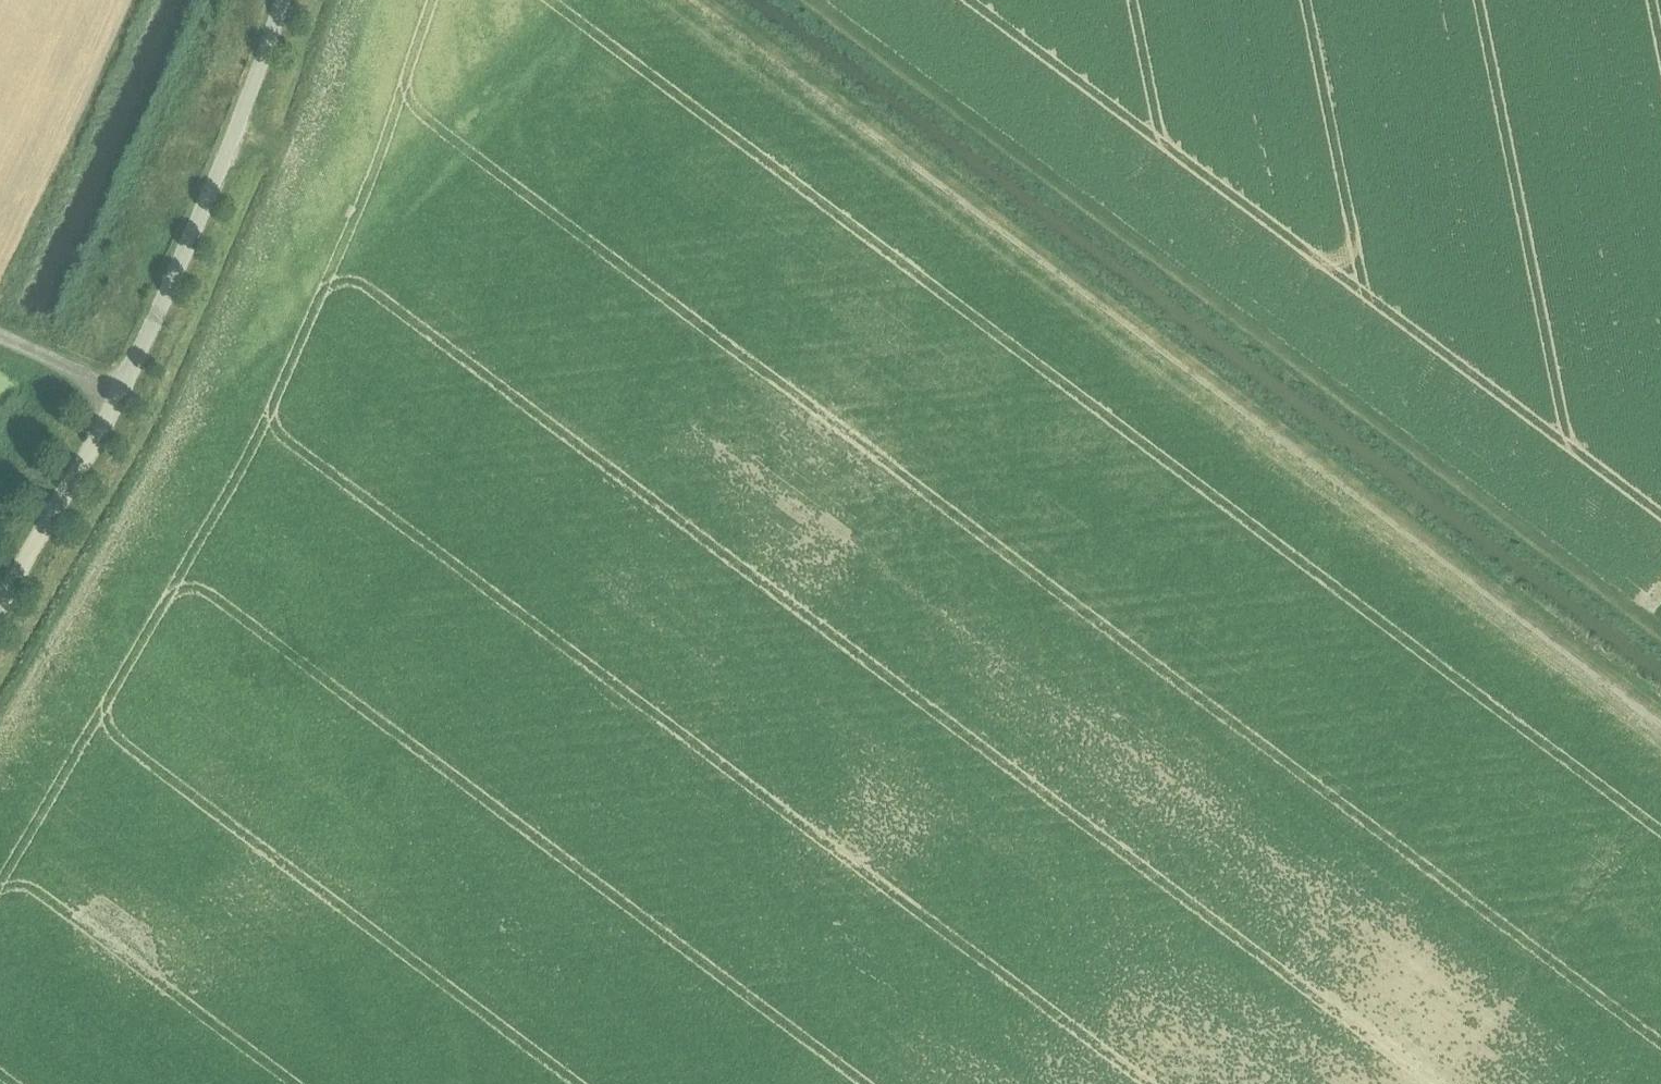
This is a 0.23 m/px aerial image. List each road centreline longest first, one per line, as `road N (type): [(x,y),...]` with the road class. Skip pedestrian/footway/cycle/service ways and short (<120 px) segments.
road 1 (unclassified): [(0,602),(167,292),(284,0)]
road 2 (track): [(118,393),(0,345)]

